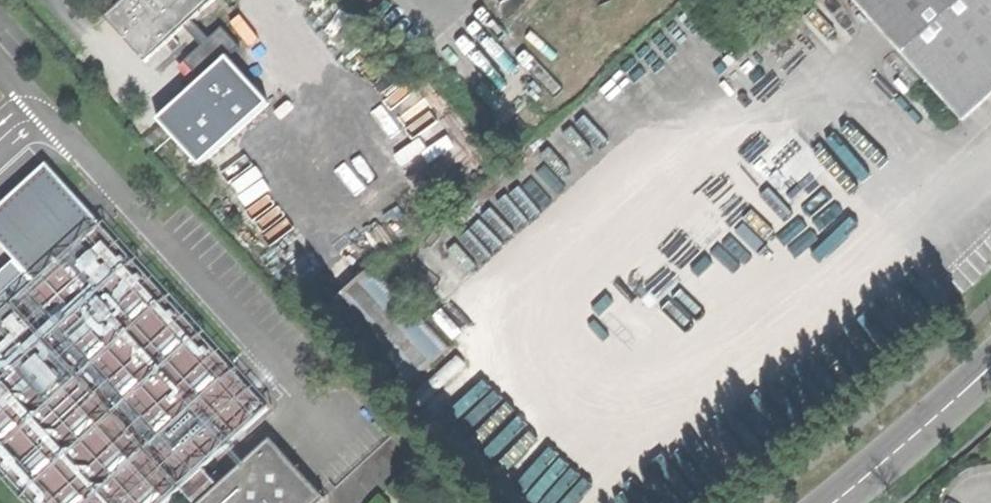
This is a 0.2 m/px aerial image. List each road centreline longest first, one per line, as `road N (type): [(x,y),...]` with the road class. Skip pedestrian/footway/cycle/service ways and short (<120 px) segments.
road 1 (residential): [(825,502),(990,369)]

